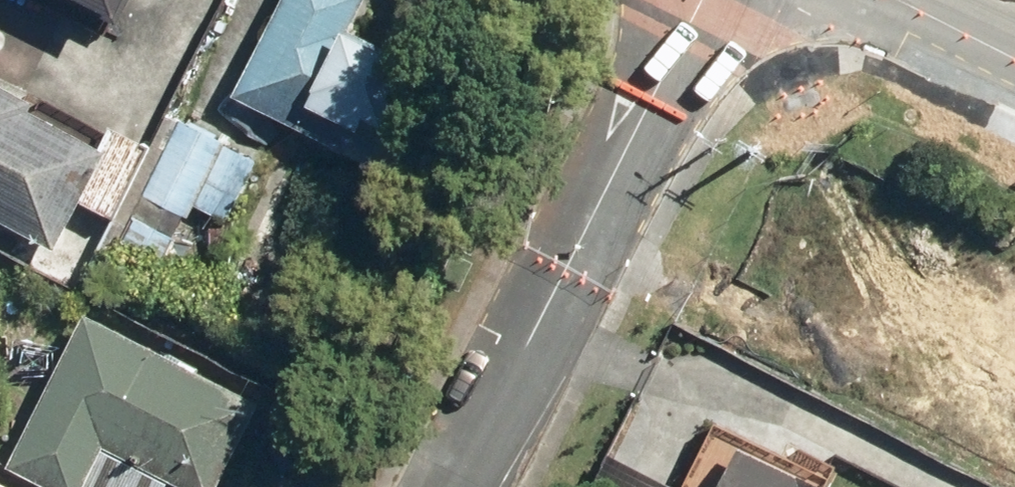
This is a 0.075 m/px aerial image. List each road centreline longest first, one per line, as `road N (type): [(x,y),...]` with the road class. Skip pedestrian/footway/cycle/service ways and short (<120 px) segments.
road 1 (residential): [(455,486),(703,0)]
road 2 (residential): [(893,0),(1014,62)]

